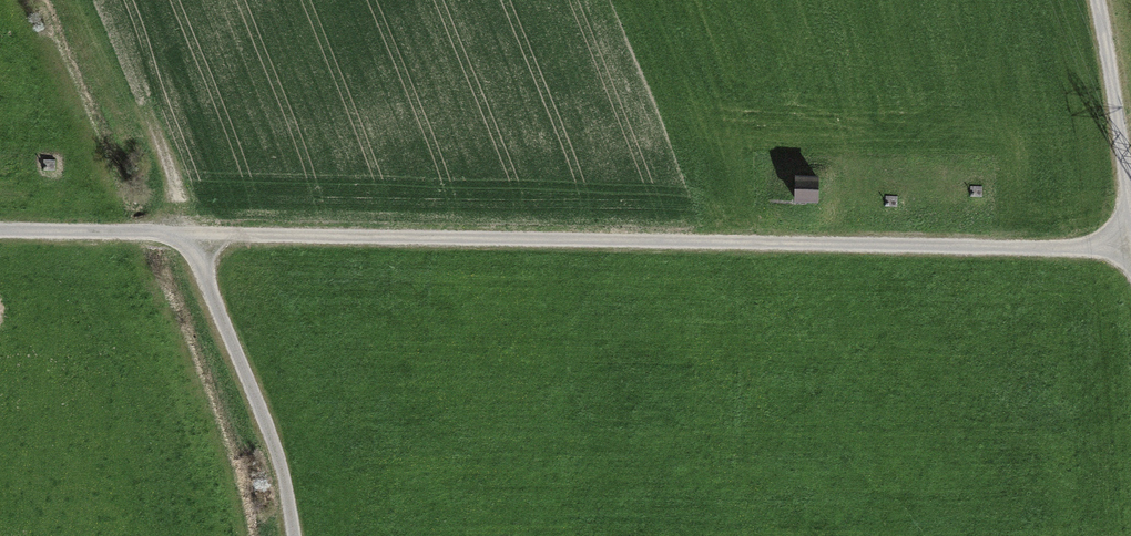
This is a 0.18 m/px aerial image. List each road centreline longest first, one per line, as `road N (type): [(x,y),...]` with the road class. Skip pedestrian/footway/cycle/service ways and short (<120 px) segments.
road 1 (track): [(0,234),(1130,252)]
road 2 (track): [(193,238),(273,448),(294,535)]
road 3 (track): [(1095,0),(1130,210)]

